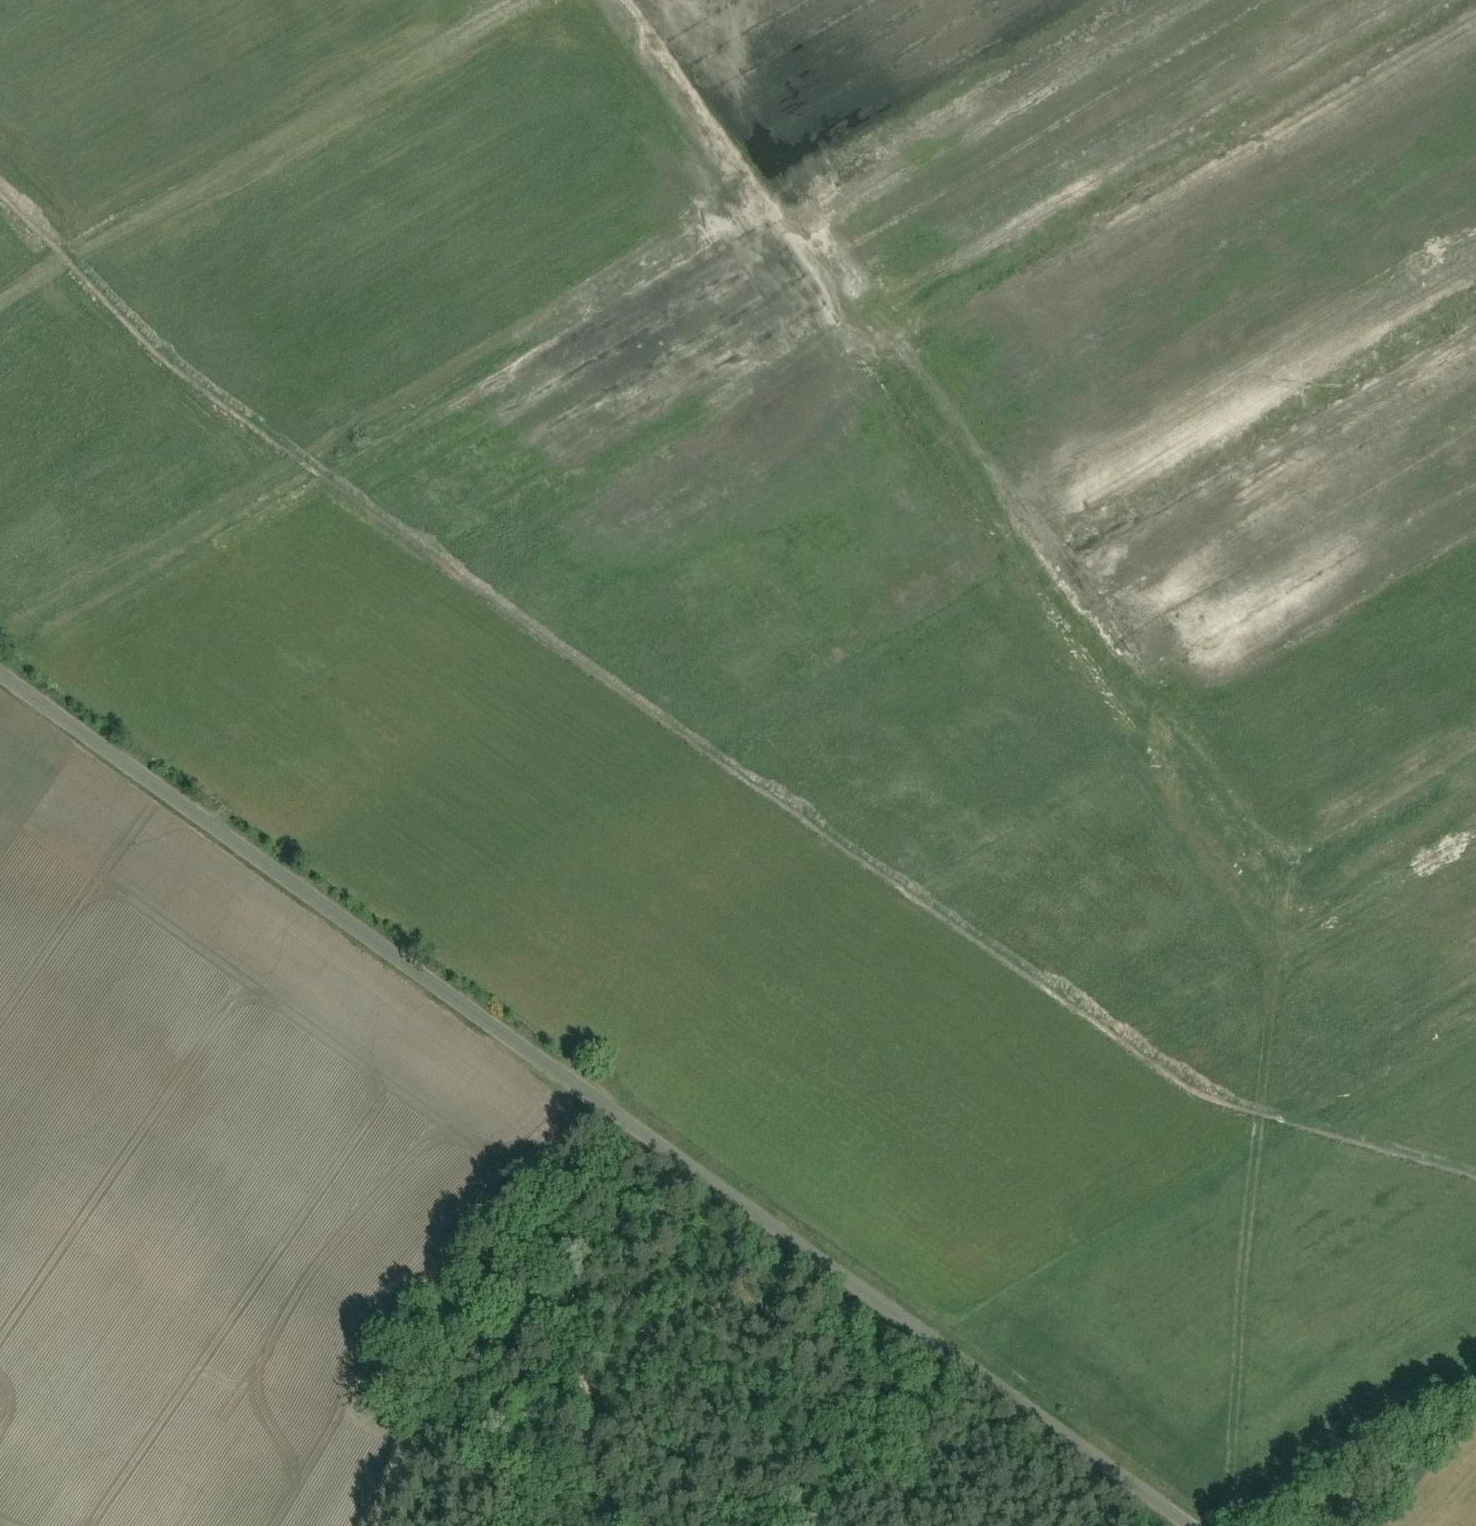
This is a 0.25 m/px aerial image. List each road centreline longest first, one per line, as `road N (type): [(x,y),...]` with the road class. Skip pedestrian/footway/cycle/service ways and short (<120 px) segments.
road 1 (unclassified): [(1209,1525),(0,658)]

